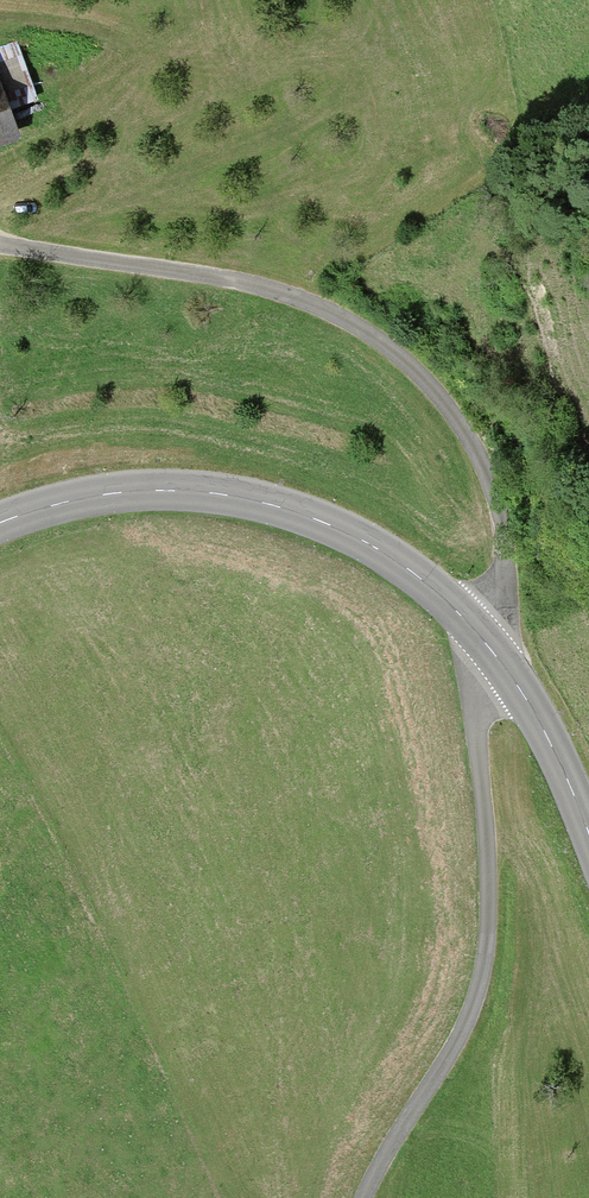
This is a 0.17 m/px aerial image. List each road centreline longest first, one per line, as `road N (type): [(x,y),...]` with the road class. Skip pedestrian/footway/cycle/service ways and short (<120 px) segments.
road 1 (track): [(0,247),(269,293),(339,316),(415,372),(463,428),(493,489),(501,588),(476,677),(473,738),(486,911),(481,977),(471,1012),(391,1133),(360,1197)]
road 2 (tertiary): [(0,521),(89,497),(178,490),(249,498),(374,547),(452,606),(513,680),(588,836)]

